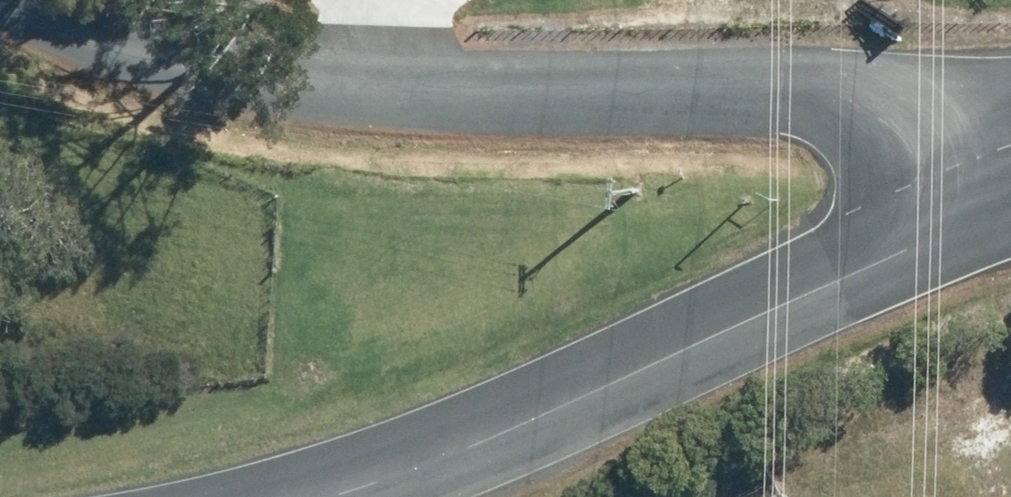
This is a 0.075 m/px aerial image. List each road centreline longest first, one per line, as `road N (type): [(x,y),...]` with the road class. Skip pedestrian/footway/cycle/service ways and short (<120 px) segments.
road 1 (unclassified): [(0,0),(231,76),(627,99),(840,93),(916,104),(1010,141)]
road 2 (tertiary): [(328,496),(494,439),(1010,208)]

